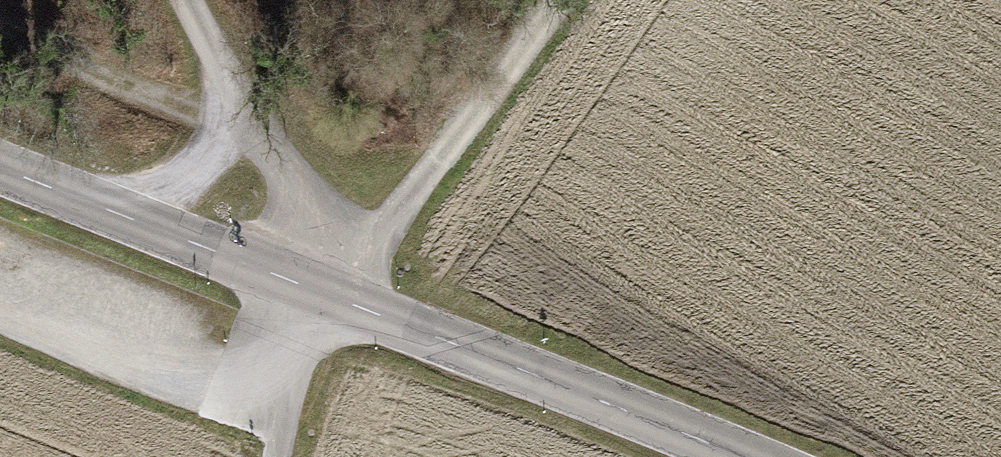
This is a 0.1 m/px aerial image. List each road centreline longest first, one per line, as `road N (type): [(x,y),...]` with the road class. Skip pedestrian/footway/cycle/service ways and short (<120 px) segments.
road 1 (tertiary): [(322,289),(725,456)]
road 2 (track): [(322,289),(414,196),(562,0)]
road 3 (tertiary): [(0,166),(322,289)]
road 4 (unclassified): [(187,0),(294,186),(322,289)]
road 5 (track): [(247,116),(166,101),(0,23)]

